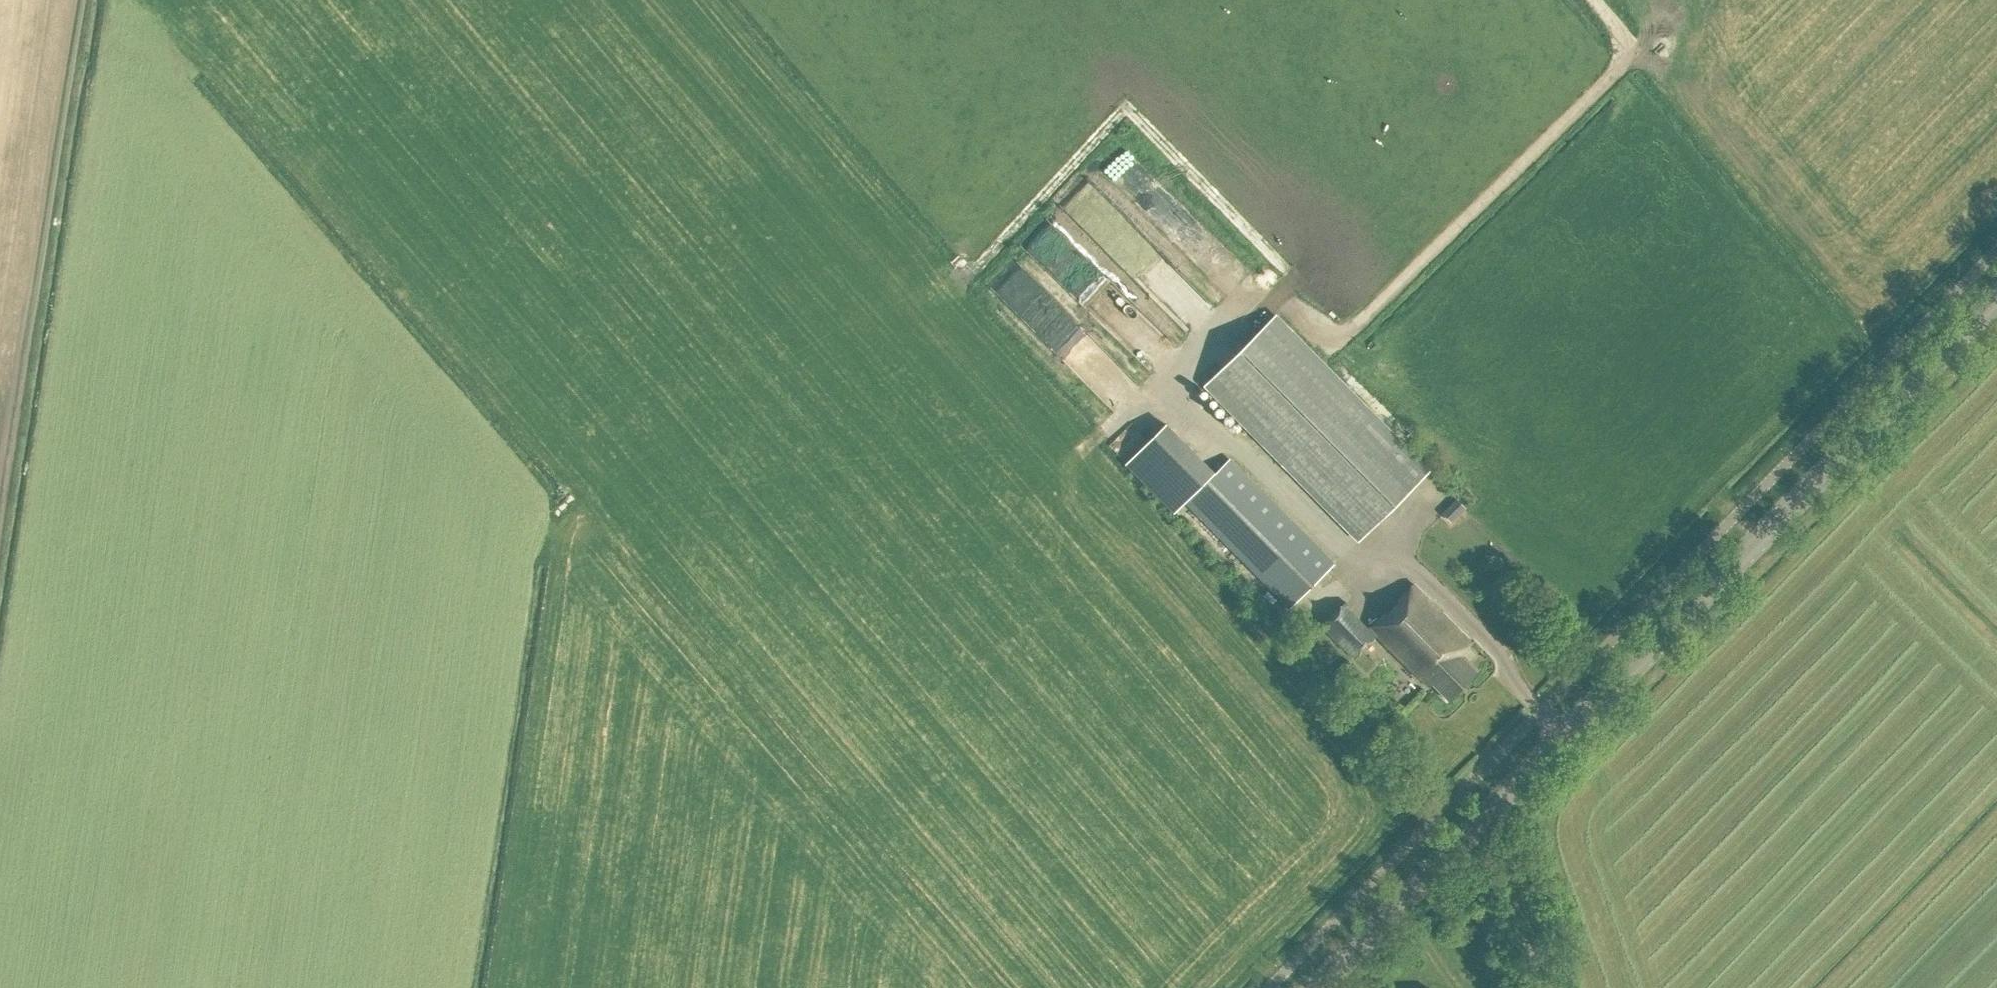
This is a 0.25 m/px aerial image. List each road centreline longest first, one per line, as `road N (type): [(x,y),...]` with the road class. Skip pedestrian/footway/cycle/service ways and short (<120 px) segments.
road 1 (primary): [(1316,987),(1996,299)]
road 2 (track): [(1172,381),(1258,288),(1320,335),(1356,321),(1633,54),(1593,0)]
road 3 (track): [(0,491),(77,0)]

